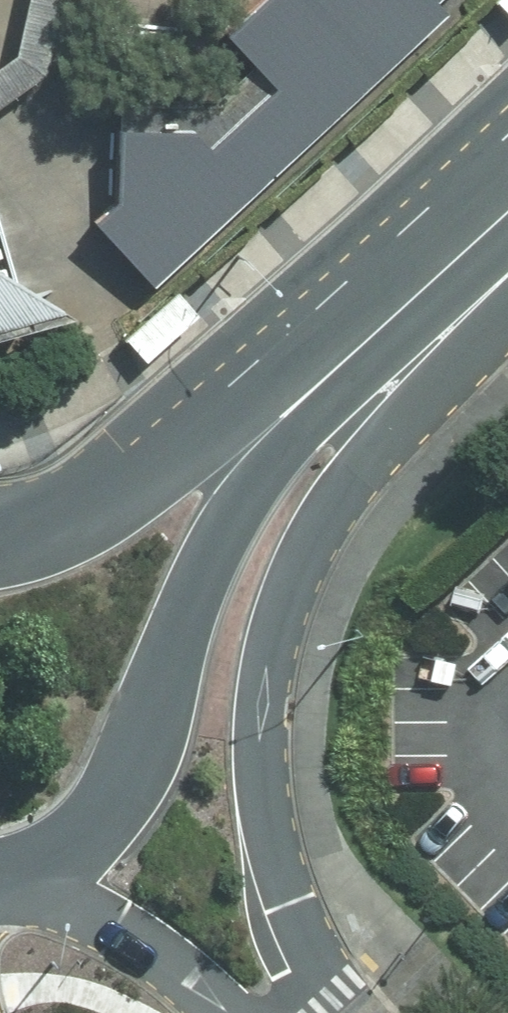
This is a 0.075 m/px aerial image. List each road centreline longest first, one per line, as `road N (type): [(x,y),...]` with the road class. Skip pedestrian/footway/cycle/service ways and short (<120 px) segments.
road 1 (unclassified): [(507,319),(375,458),(332,515),(293,579),(264,652),(254,709),(262,834),(285,893),(358,1012)]
road 2 (tertiary): [(507,255),(278,460),(209,568),(139,769),(115,813),(71,857),(41,872)]
road 3 (tertiary): [(0,547),(132,483),(216,423),(507,158)]
road 4 (unclassified): [(240,1012),(41,872)]

